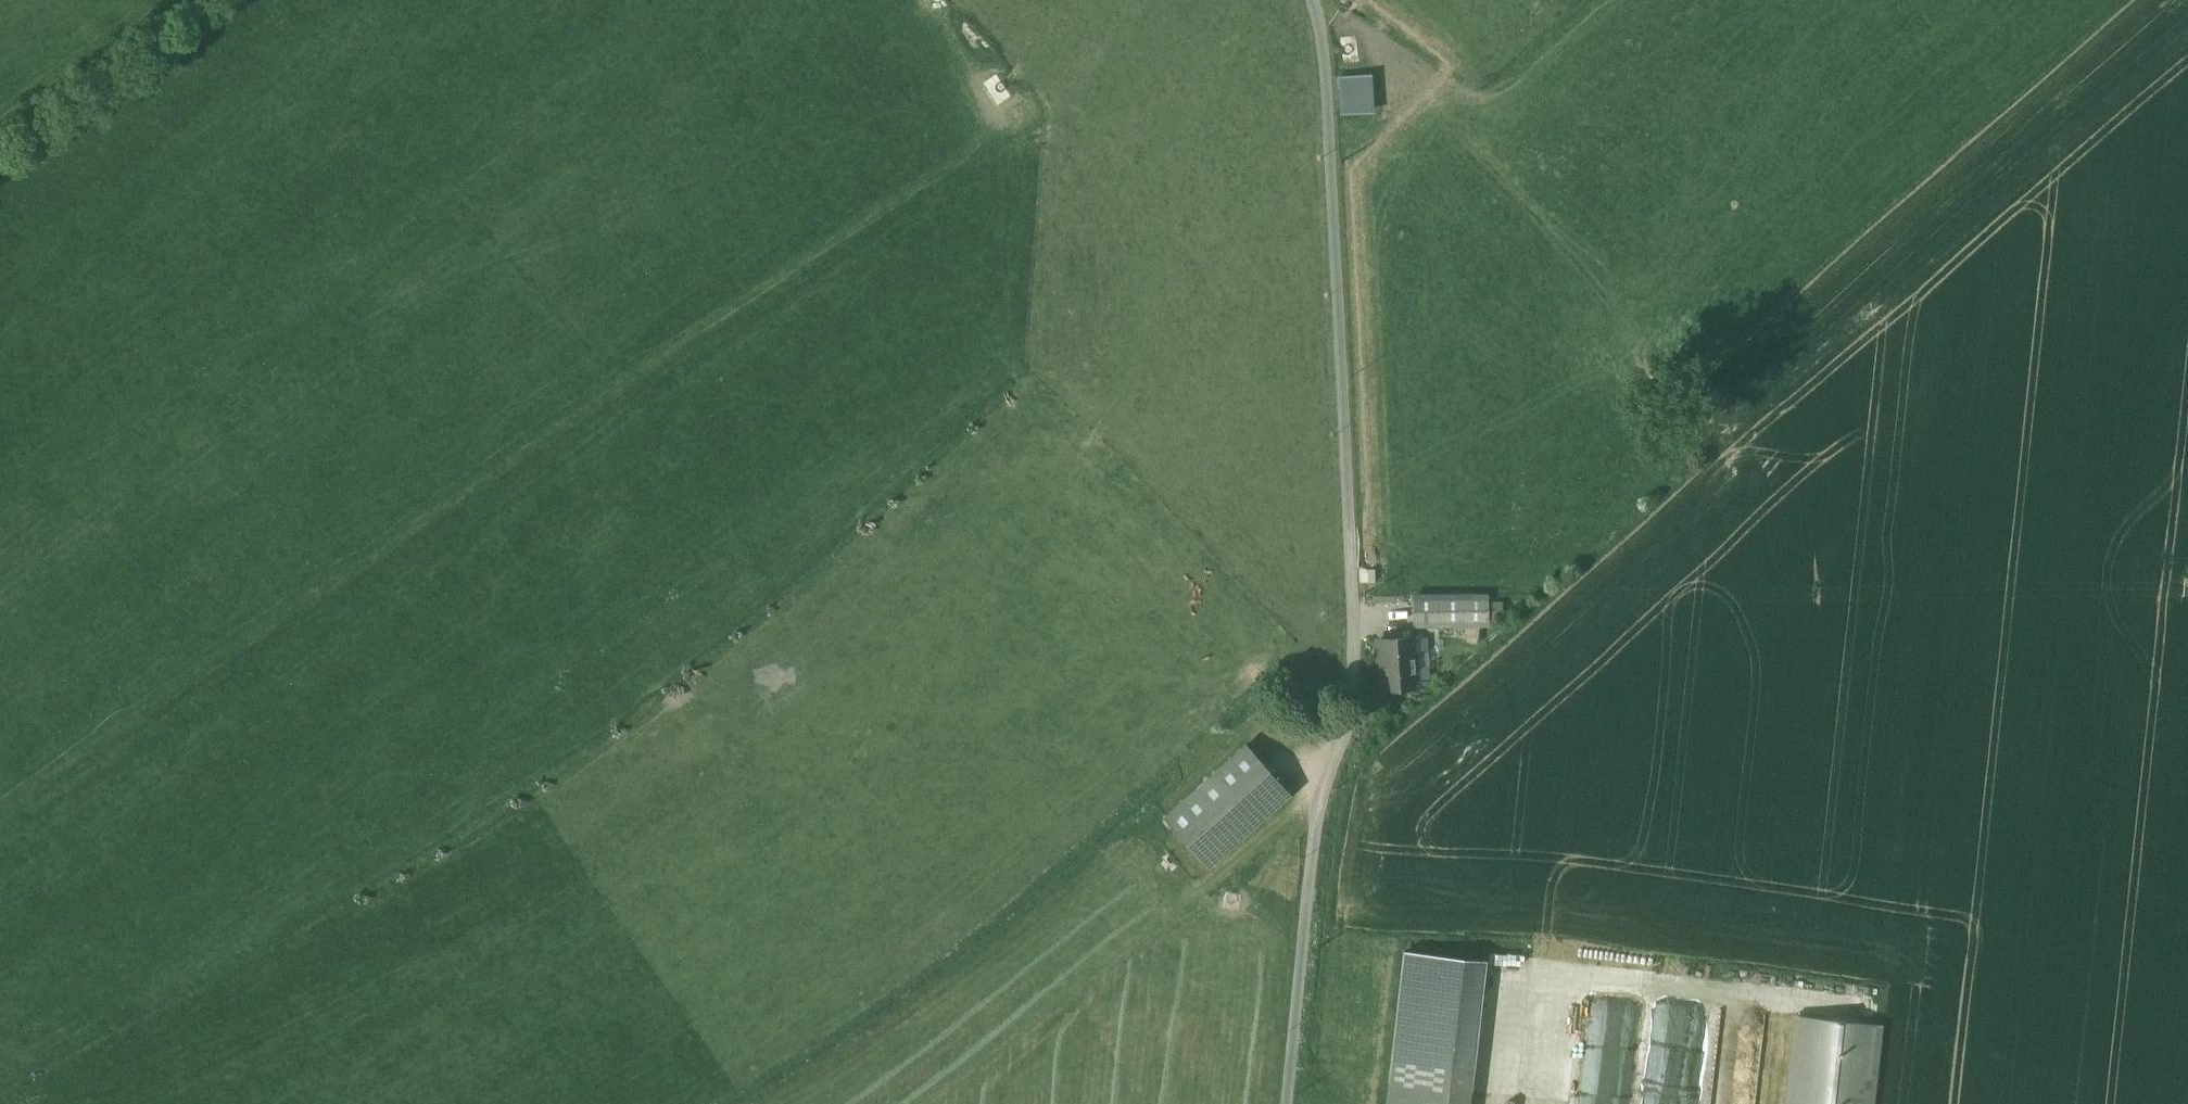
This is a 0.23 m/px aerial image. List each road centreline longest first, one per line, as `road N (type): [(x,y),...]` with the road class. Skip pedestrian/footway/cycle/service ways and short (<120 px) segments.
road 1 (residential): [(1286,1103),(1312,843),(1344,734),(1353,658),(1326,112),(1311,0)]

